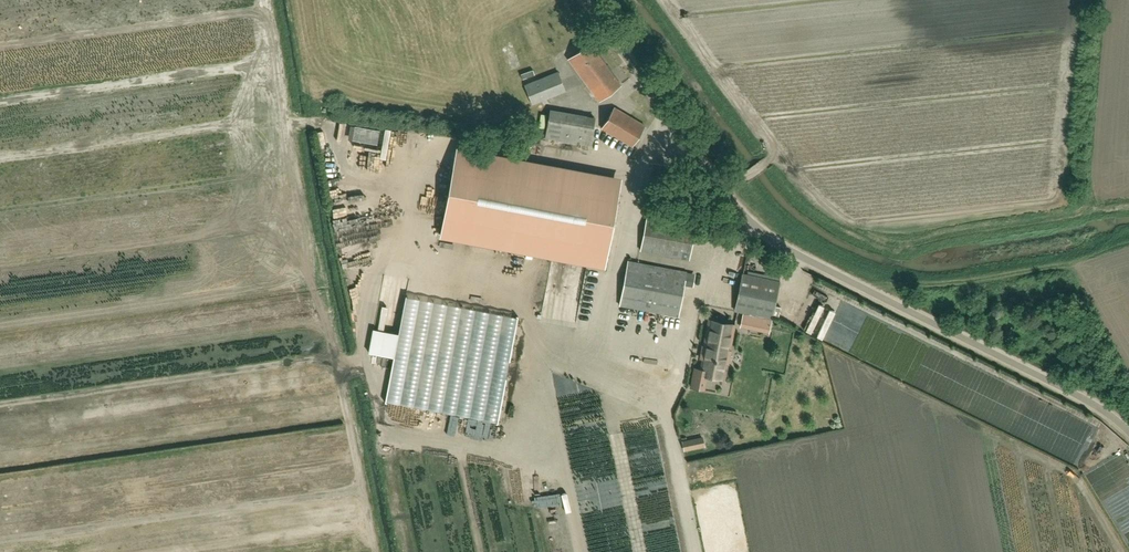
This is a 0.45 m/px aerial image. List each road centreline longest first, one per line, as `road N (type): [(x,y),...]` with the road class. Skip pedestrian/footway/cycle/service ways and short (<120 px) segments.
road 1 (unclassified): [(1128,432),(1103,409),(759,229),(584,0)]
road 2 (track): [(378,551),(270,0)]
road 3 (track): [(359,465),(0,515)]
road 4 (track): [(0,460),(348,412)]
road 5 (track): [(336,354),(0,400)]
road 6 (track): [(0,345),(325,300)]
road 7 (track): [(581,551),(544,370),(511,345),(478,332),(422,340)]
road 8 (track): [(313,245),(0,288)]
road 9 (track): [(0,231),(302,189)]
road 10 (track): [(294,143),(0,184)]
road 11 (track): [(366,358),(352,294),(376,204),(317,126),(292,126)]
road 12 (track): [(0,78),(277,41)]
road 13 (track): [(370,519),(137,551)]
road 14 (track): [(478,332),(524,551)]
road 15 (track): [(466,551),(422,340)]
road 16 (track): [(366,358),(405,551)]
road 17 (track): [(150,0),(0,20)]

